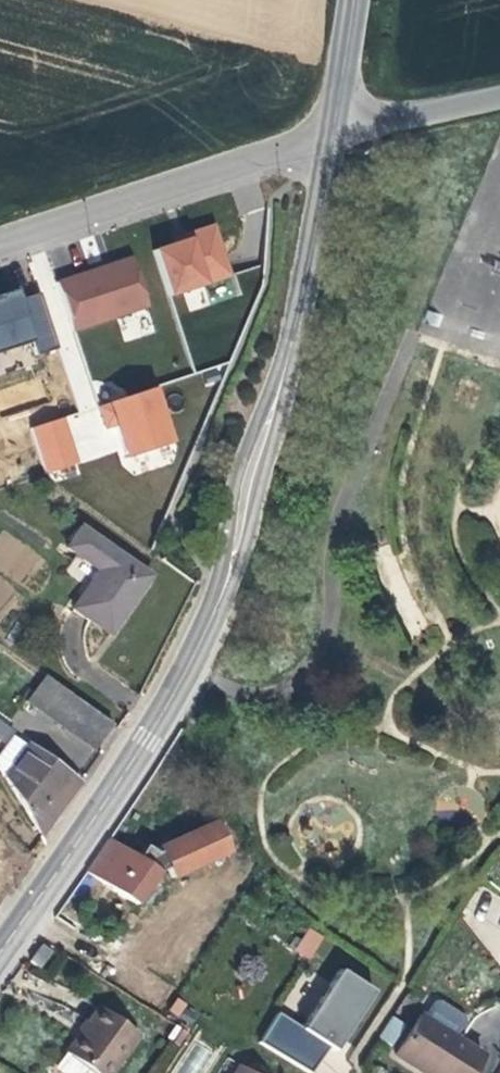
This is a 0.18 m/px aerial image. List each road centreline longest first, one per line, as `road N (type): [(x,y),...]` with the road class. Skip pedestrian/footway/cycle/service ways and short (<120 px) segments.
road 1 (tertiary): [(224,596),(180,682),(0,941)]
road 2 (residential): [(0,246),(333,141)]
road 3 (tertiary): [(333,141),(276,401)]
road 4 (tertiary): [(276,401),(250,449),(224,596)]
road 5 (tertiary): [(224,596),(252,536),(276,401)]
road 6 (unclassified): [(333,141),(499,103)]
road 7 (tertiary): [(353,0),(333,141)]

